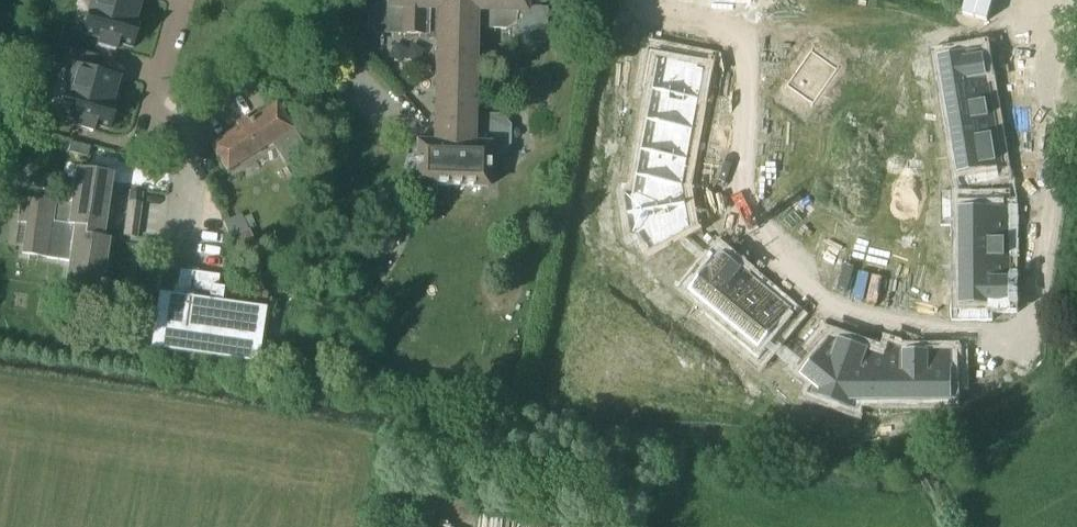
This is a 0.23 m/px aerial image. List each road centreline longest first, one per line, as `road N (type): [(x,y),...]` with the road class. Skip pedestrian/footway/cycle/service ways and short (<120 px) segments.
road 1 (residential): [(1076,27),(1041,110),(1052,211),(1038,308),(1019,332),(955,332),(819,303),(781,278),(722,220),(708,162),(713,128),(774,54),(800,0)]
road 2 (residential): [(323,0),(321,22),(173,137),(148,117),(181,0)]

